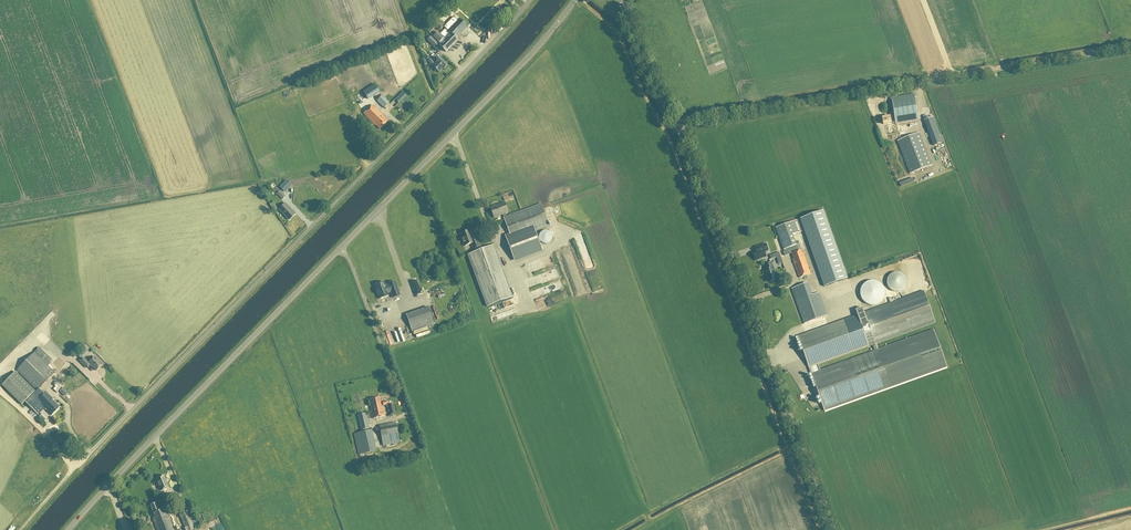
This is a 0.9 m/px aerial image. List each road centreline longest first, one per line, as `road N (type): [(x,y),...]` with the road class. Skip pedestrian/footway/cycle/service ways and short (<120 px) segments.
road 1 (unclassified): [(22,529),(531,0)]
road 2 (unclassified): [(831,529),(676,125)]
road 3 (tertiary): [(71,529),(345,243)]
road 4 (tertiary): [(345,243),(575,0)]
road 5 (unclassified): [(676,125),(917,82)]
road 6 (track): [(917,82),(1130,46)]
road 7 (unclassified): [(408,410),(345,243)]
road 8 (unclassified): [(676,125),(619,0)]

